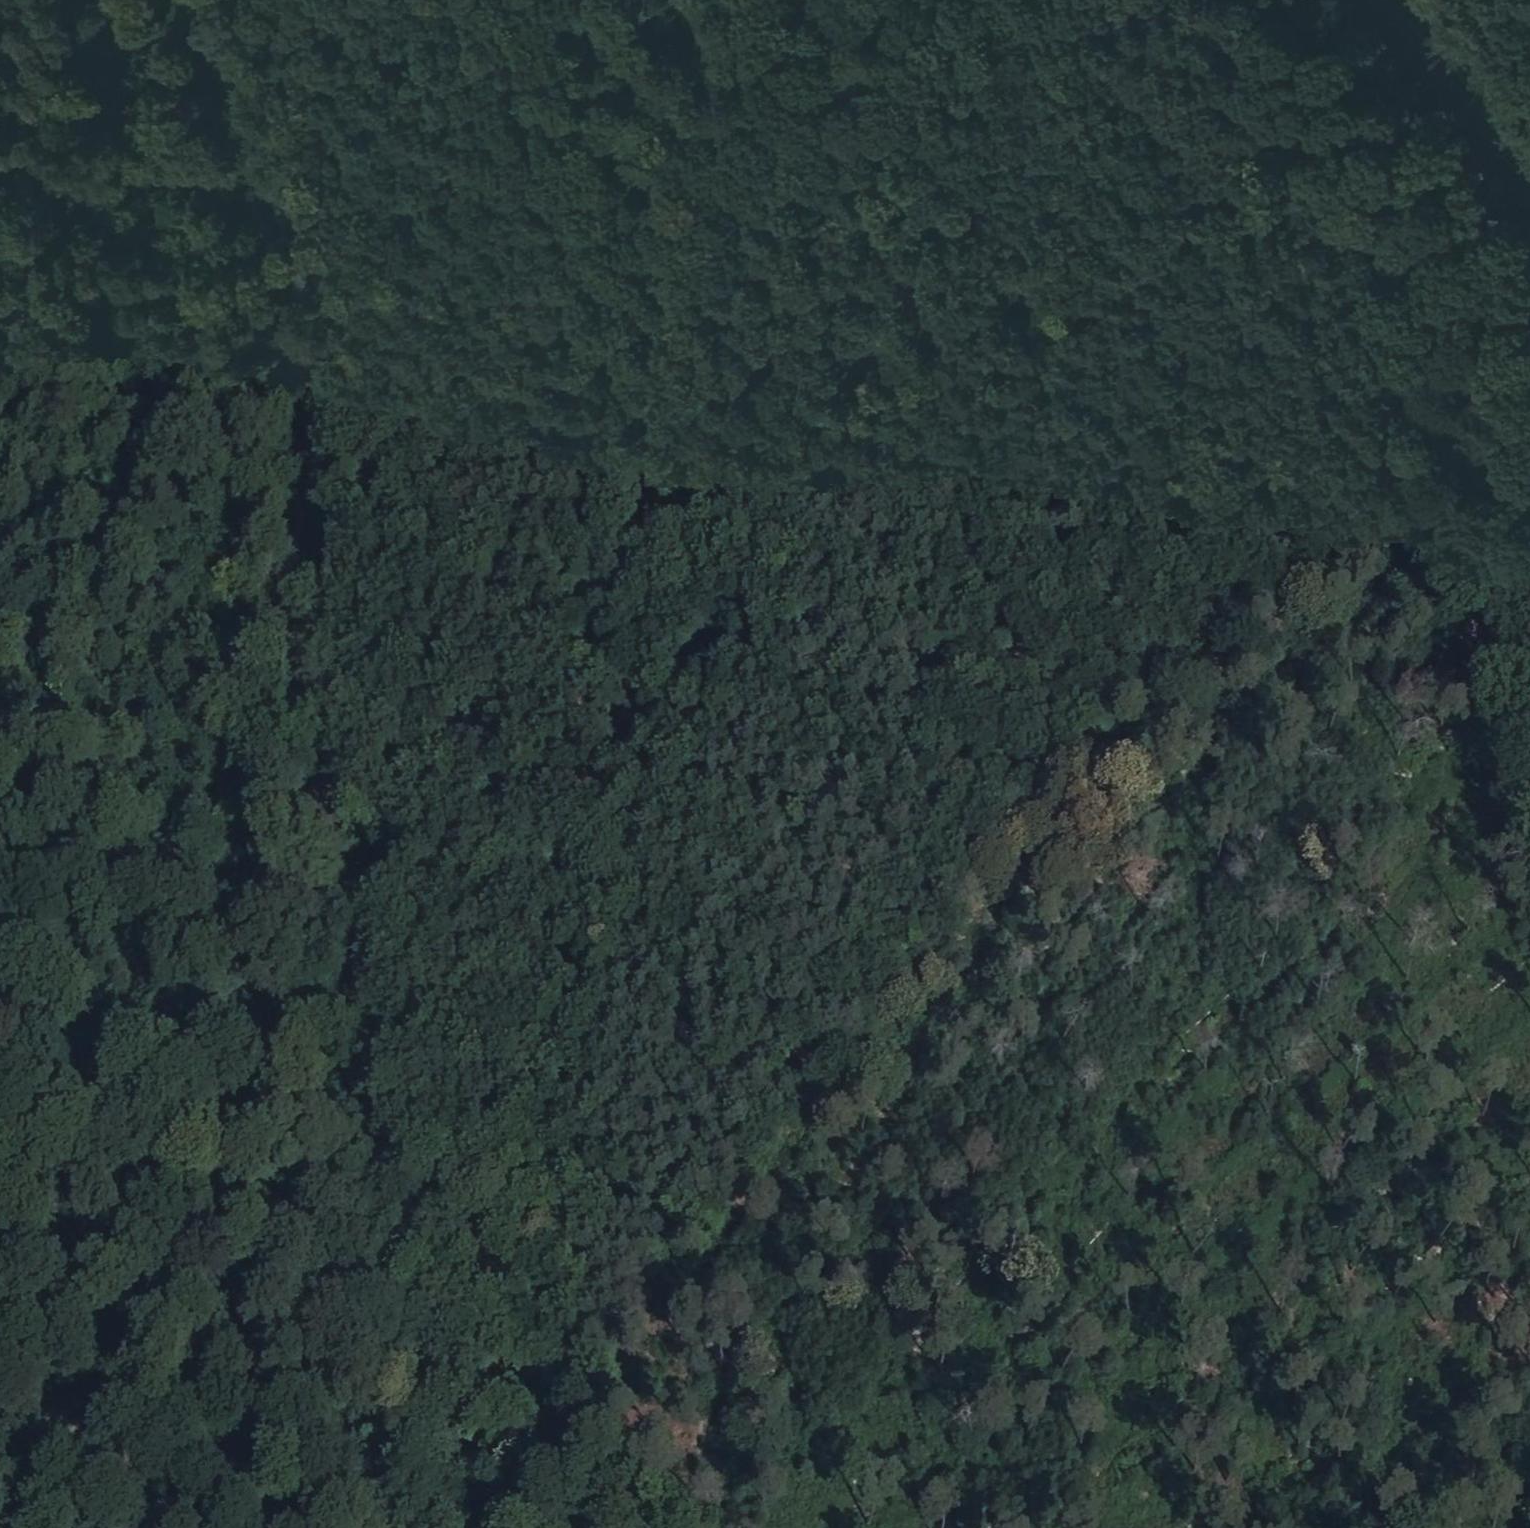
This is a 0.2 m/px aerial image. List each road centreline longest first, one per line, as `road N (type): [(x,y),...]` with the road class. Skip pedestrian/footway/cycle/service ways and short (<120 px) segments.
road 1 (tertiary): [(1529,170),(1372,0)]

